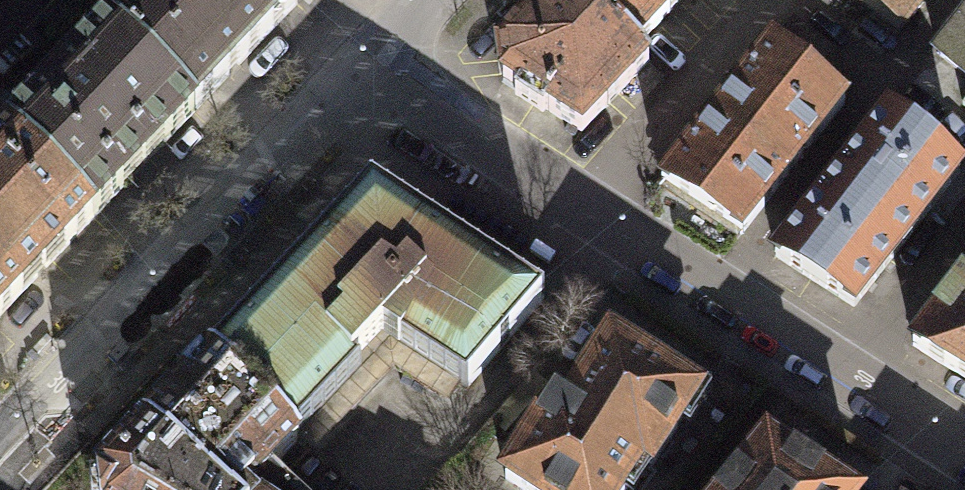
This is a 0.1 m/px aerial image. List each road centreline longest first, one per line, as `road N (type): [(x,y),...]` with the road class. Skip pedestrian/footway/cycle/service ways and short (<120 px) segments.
road 1 (residential): [(371,60),(0,445)]
road 2 (residential): [(964,441),(592,212)]
road 3 (residential): [(371,60),(592,212)]

